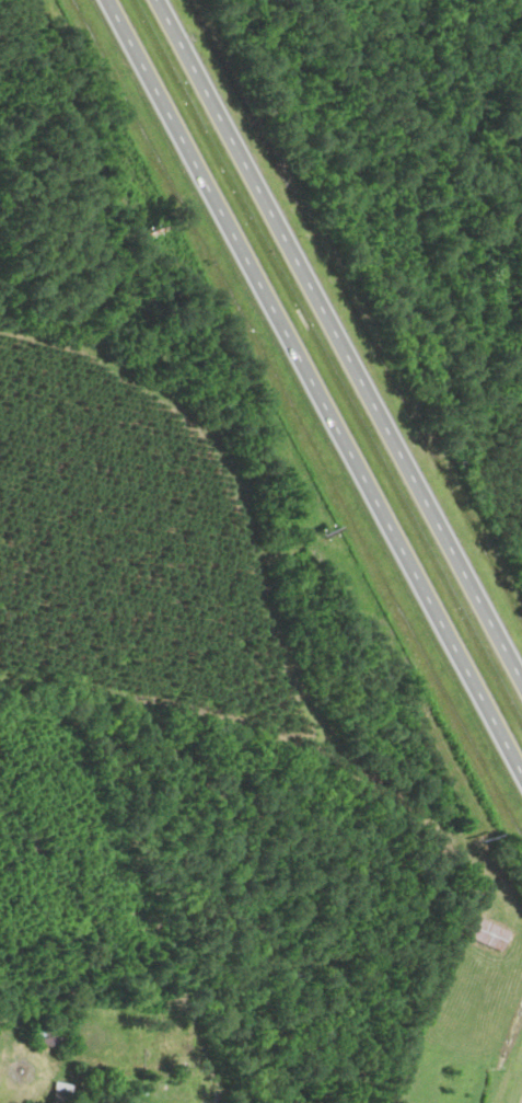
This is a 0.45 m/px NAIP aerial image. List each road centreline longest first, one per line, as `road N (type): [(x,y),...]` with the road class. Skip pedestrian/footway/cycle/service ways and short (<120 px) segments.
road 1 (motorway): [(107,0),(521,774)]
road 2 (motorway): [(521,682),(158,0)]

